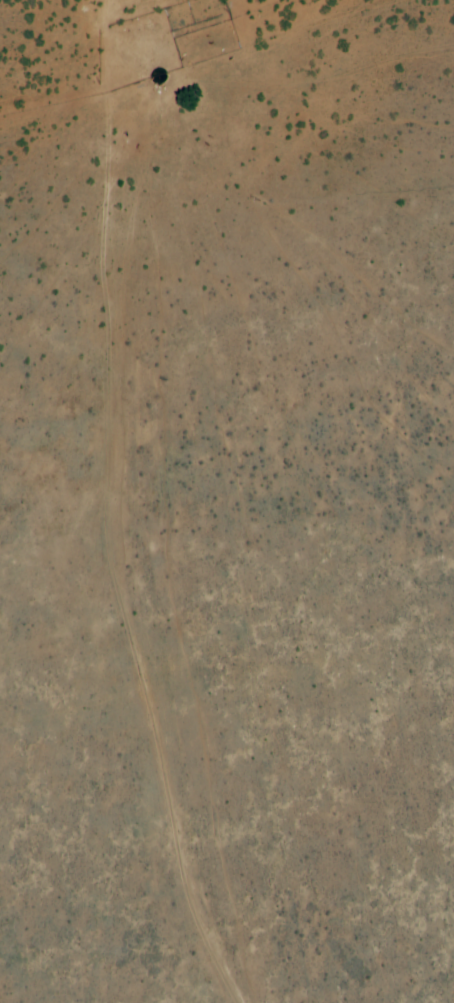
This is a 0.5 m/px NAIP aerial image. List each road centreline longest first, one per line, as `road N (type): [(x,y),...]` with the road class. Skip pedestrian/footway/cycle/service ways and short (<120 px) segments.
road 1 (track): [(187,1002),(119,773),(108,552),(114,0)]

